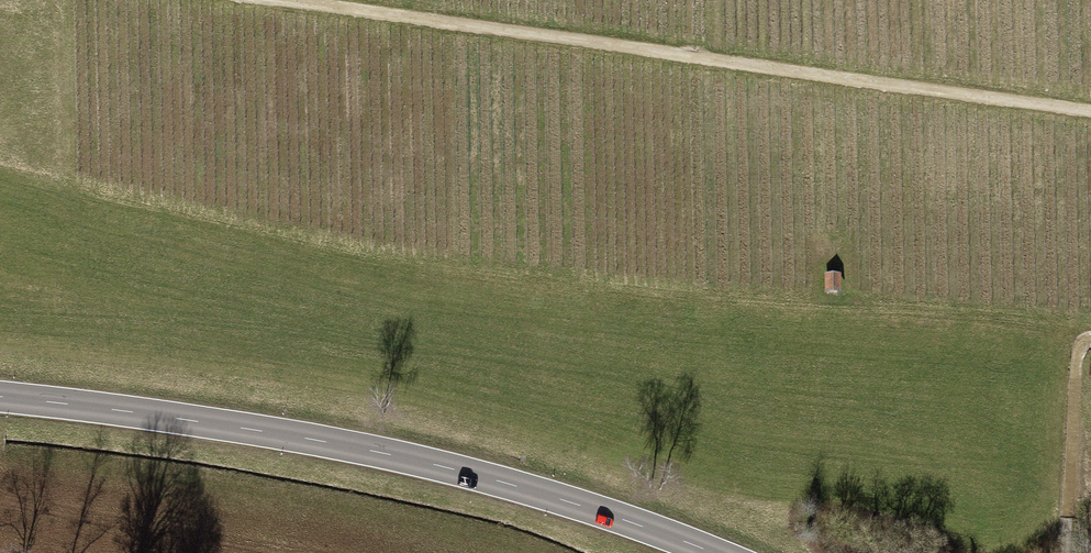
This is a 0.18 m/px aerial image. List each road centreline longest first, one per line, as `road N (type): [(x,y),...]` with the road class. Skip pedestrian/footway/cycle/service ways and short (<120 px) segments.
road 1 (secondary): [(0,391),(381,444),(510,474),(689,528),(743,552)]
road 2 (track): [(1090,110),(342,0)]
road 3 (track): [(1090,330),(1051,318),(1060,552)]

